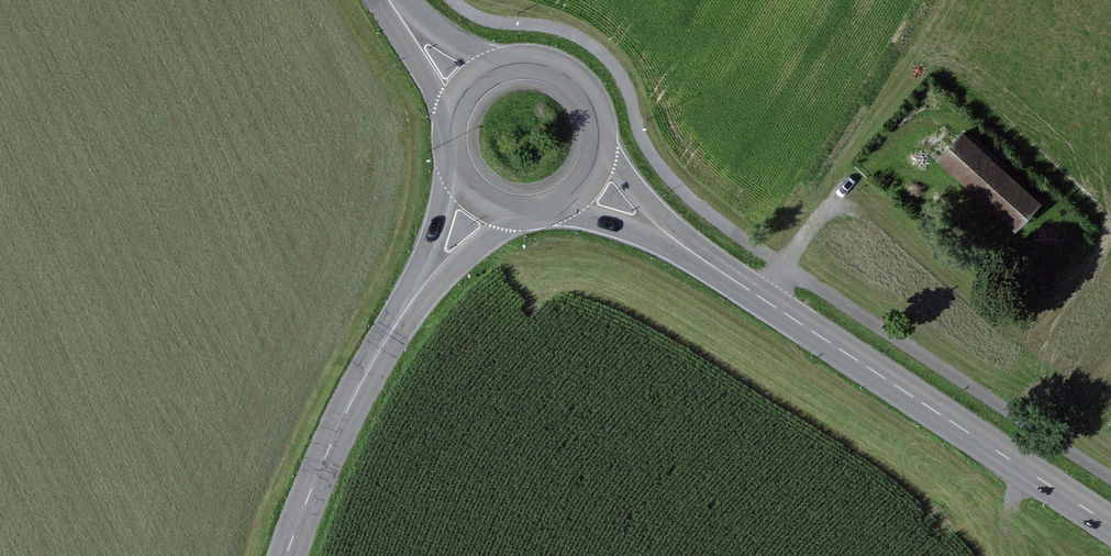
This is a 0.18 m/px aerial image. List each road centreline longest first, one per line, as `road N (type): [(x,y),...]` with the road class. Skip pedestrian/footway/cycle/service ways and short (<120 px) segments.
road 1 (secondary): [(1110,525),(650,223)]
road 2 (secondary): [(433,268),(363,378),(287,555)]
road 3 (track): [(932,120),(891,142),(861,171),(762,296)]
road 4 (tertiary): [(394,6),(450,132)]
road 5 (secondary): [(599,131),(594,108),(565,74),(521,62),(499,67)]
road 6 (tertiary): [(499,67),(394,6)]

